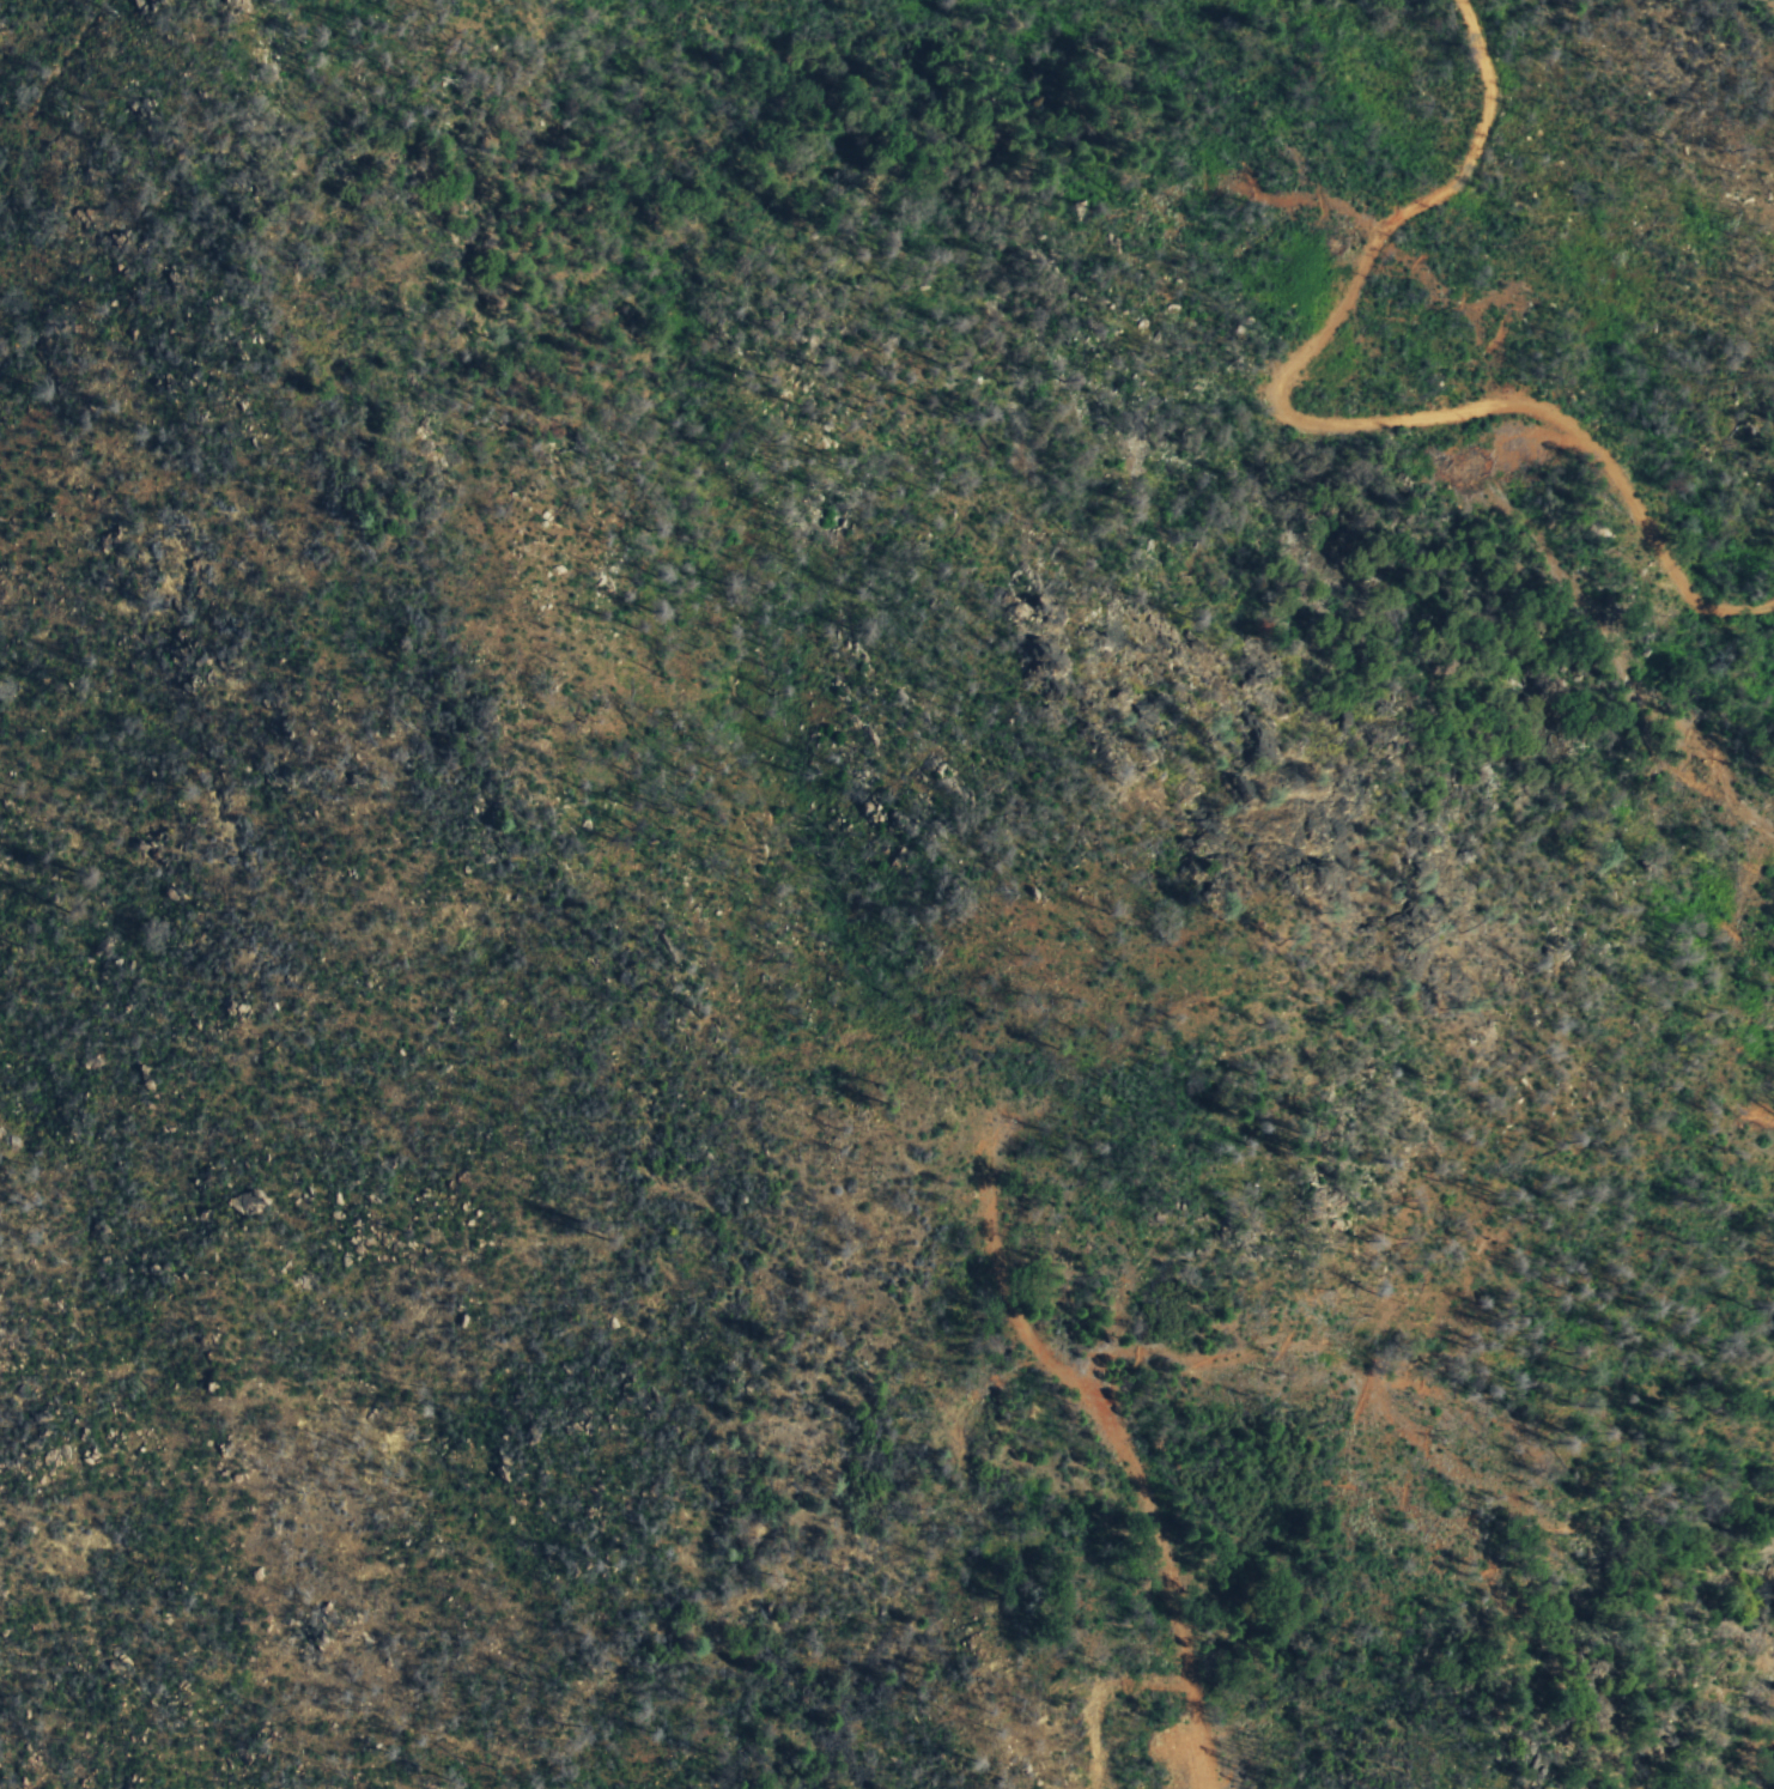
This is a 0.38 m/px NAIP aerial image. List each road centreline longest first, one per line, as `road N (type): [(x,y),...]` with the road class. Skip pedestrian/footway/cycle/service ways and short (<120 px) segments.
road 1 (residential): [(1490,0),(1499,16),(1499,89),(1472,181),(1320,334),(1314,381),(1333,400),(1559,394),(1604,466),(1730,566),(1773,569)]

